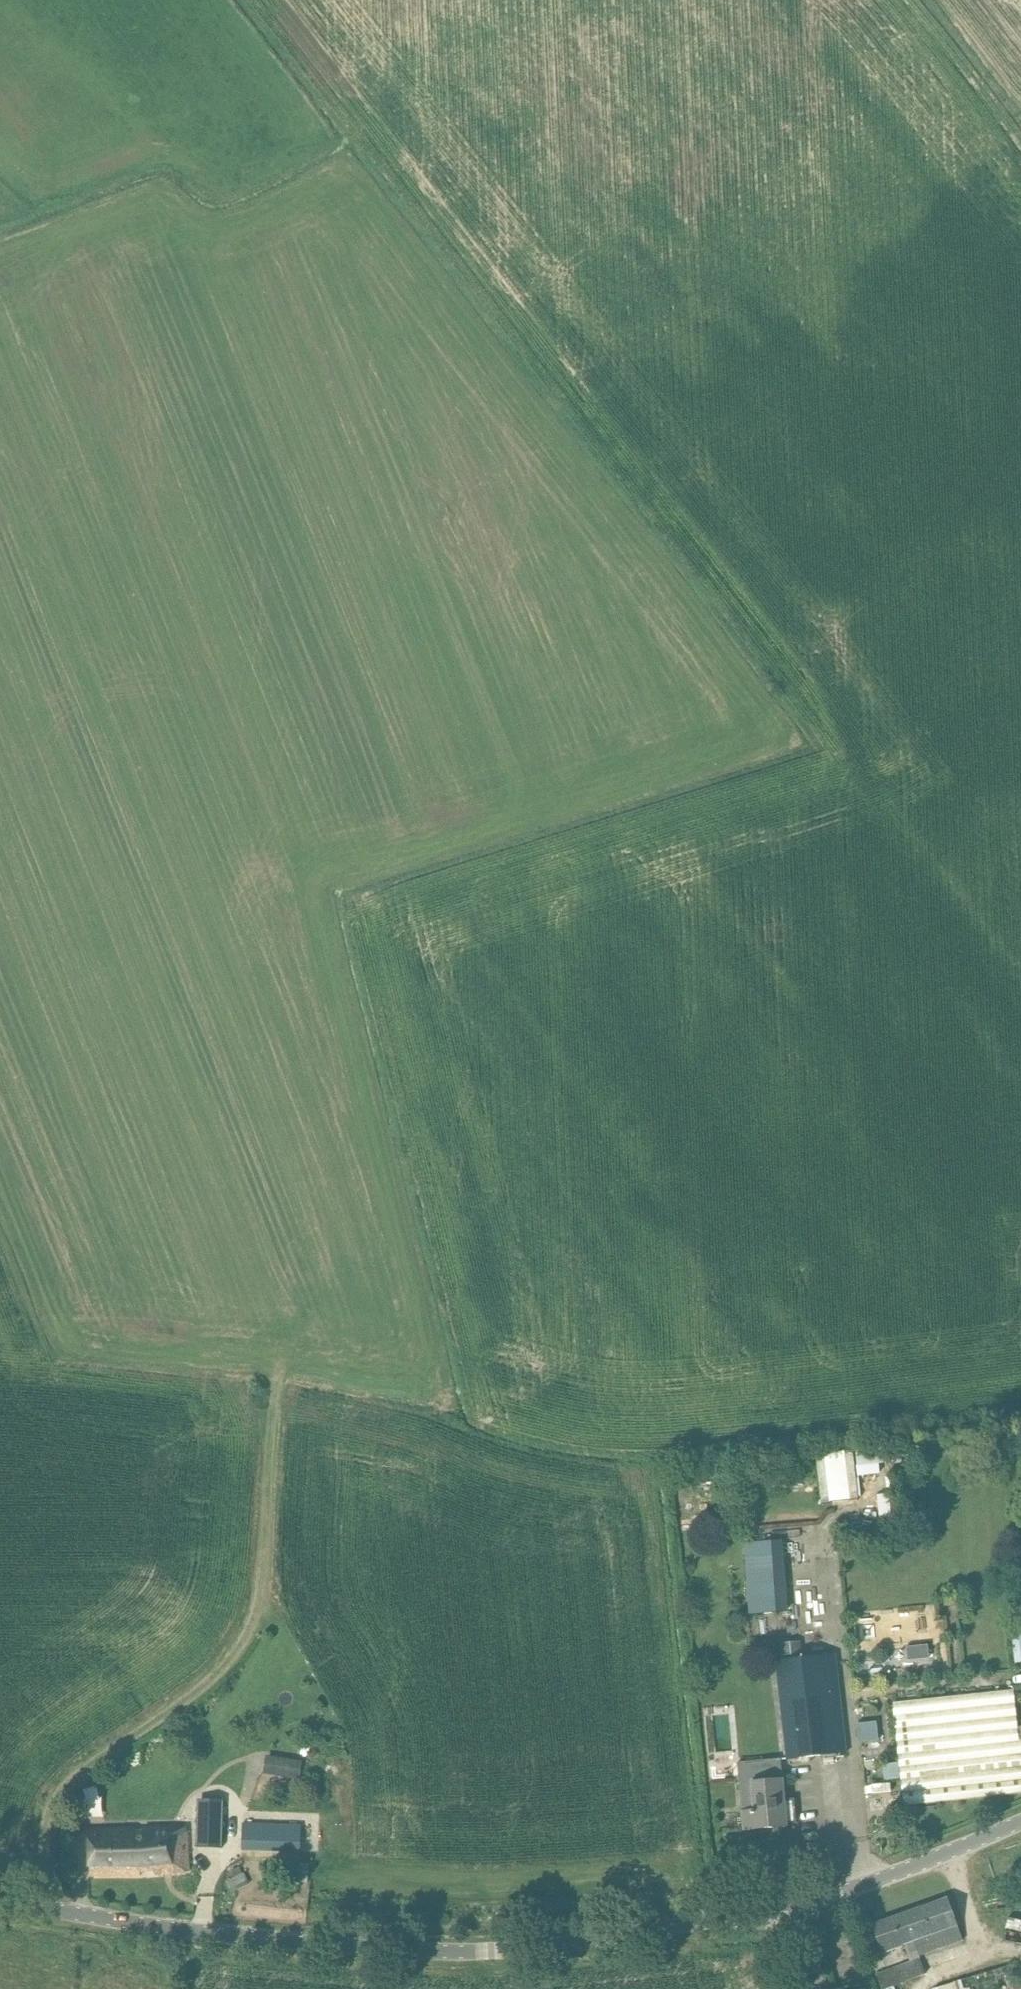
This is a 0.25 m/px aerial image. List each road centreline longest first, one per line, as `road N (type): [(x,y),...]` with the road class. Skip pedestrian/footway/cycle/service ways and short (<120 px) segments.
road 1 (unclassified): [(797,1903),(589,1933),(357,1942),(117,1919),(0,1896)]
road 2 (unclassified): [(797,1903),(1020,1823)]

